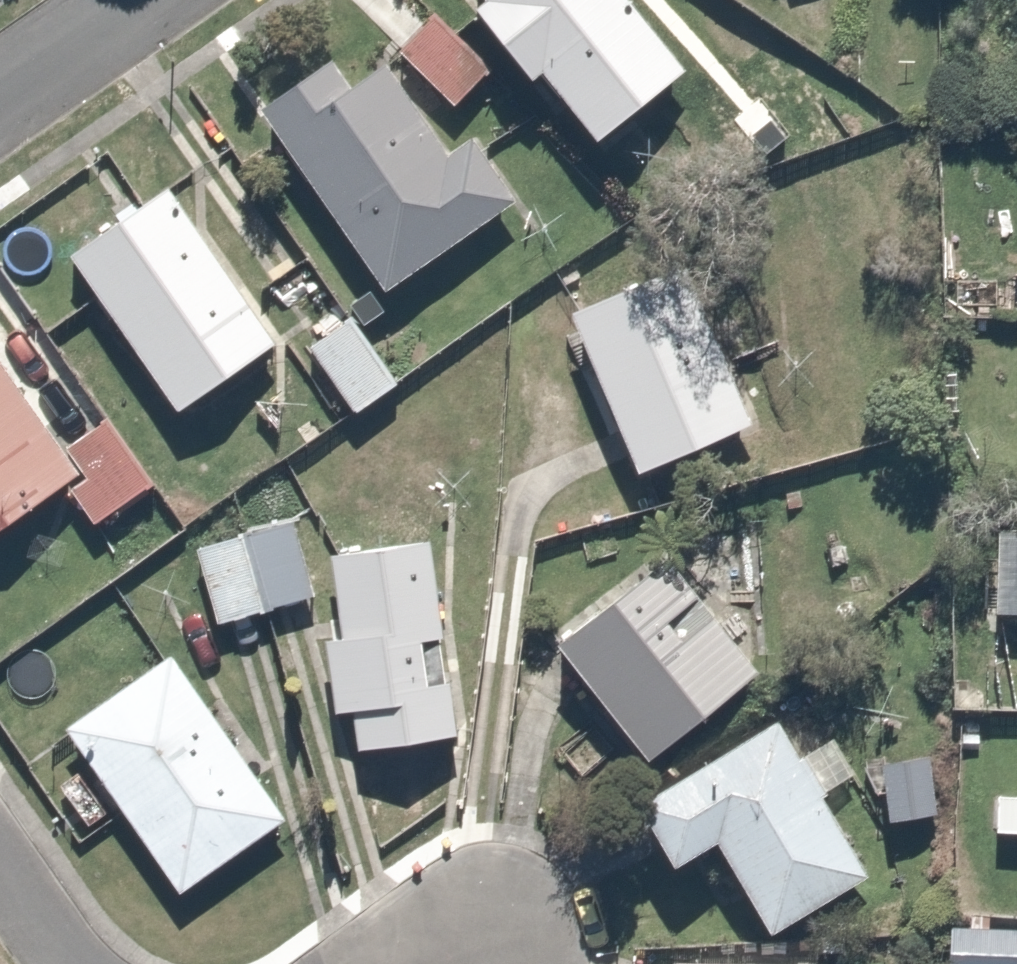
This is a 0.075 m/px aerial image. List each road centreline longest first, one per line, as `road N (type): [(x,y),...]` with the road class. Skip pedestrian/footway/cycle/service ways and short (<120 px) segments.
road 1 (residential): [(171,0),(0,111)]
road 2 (residential): [(75,963),(0,870)]

